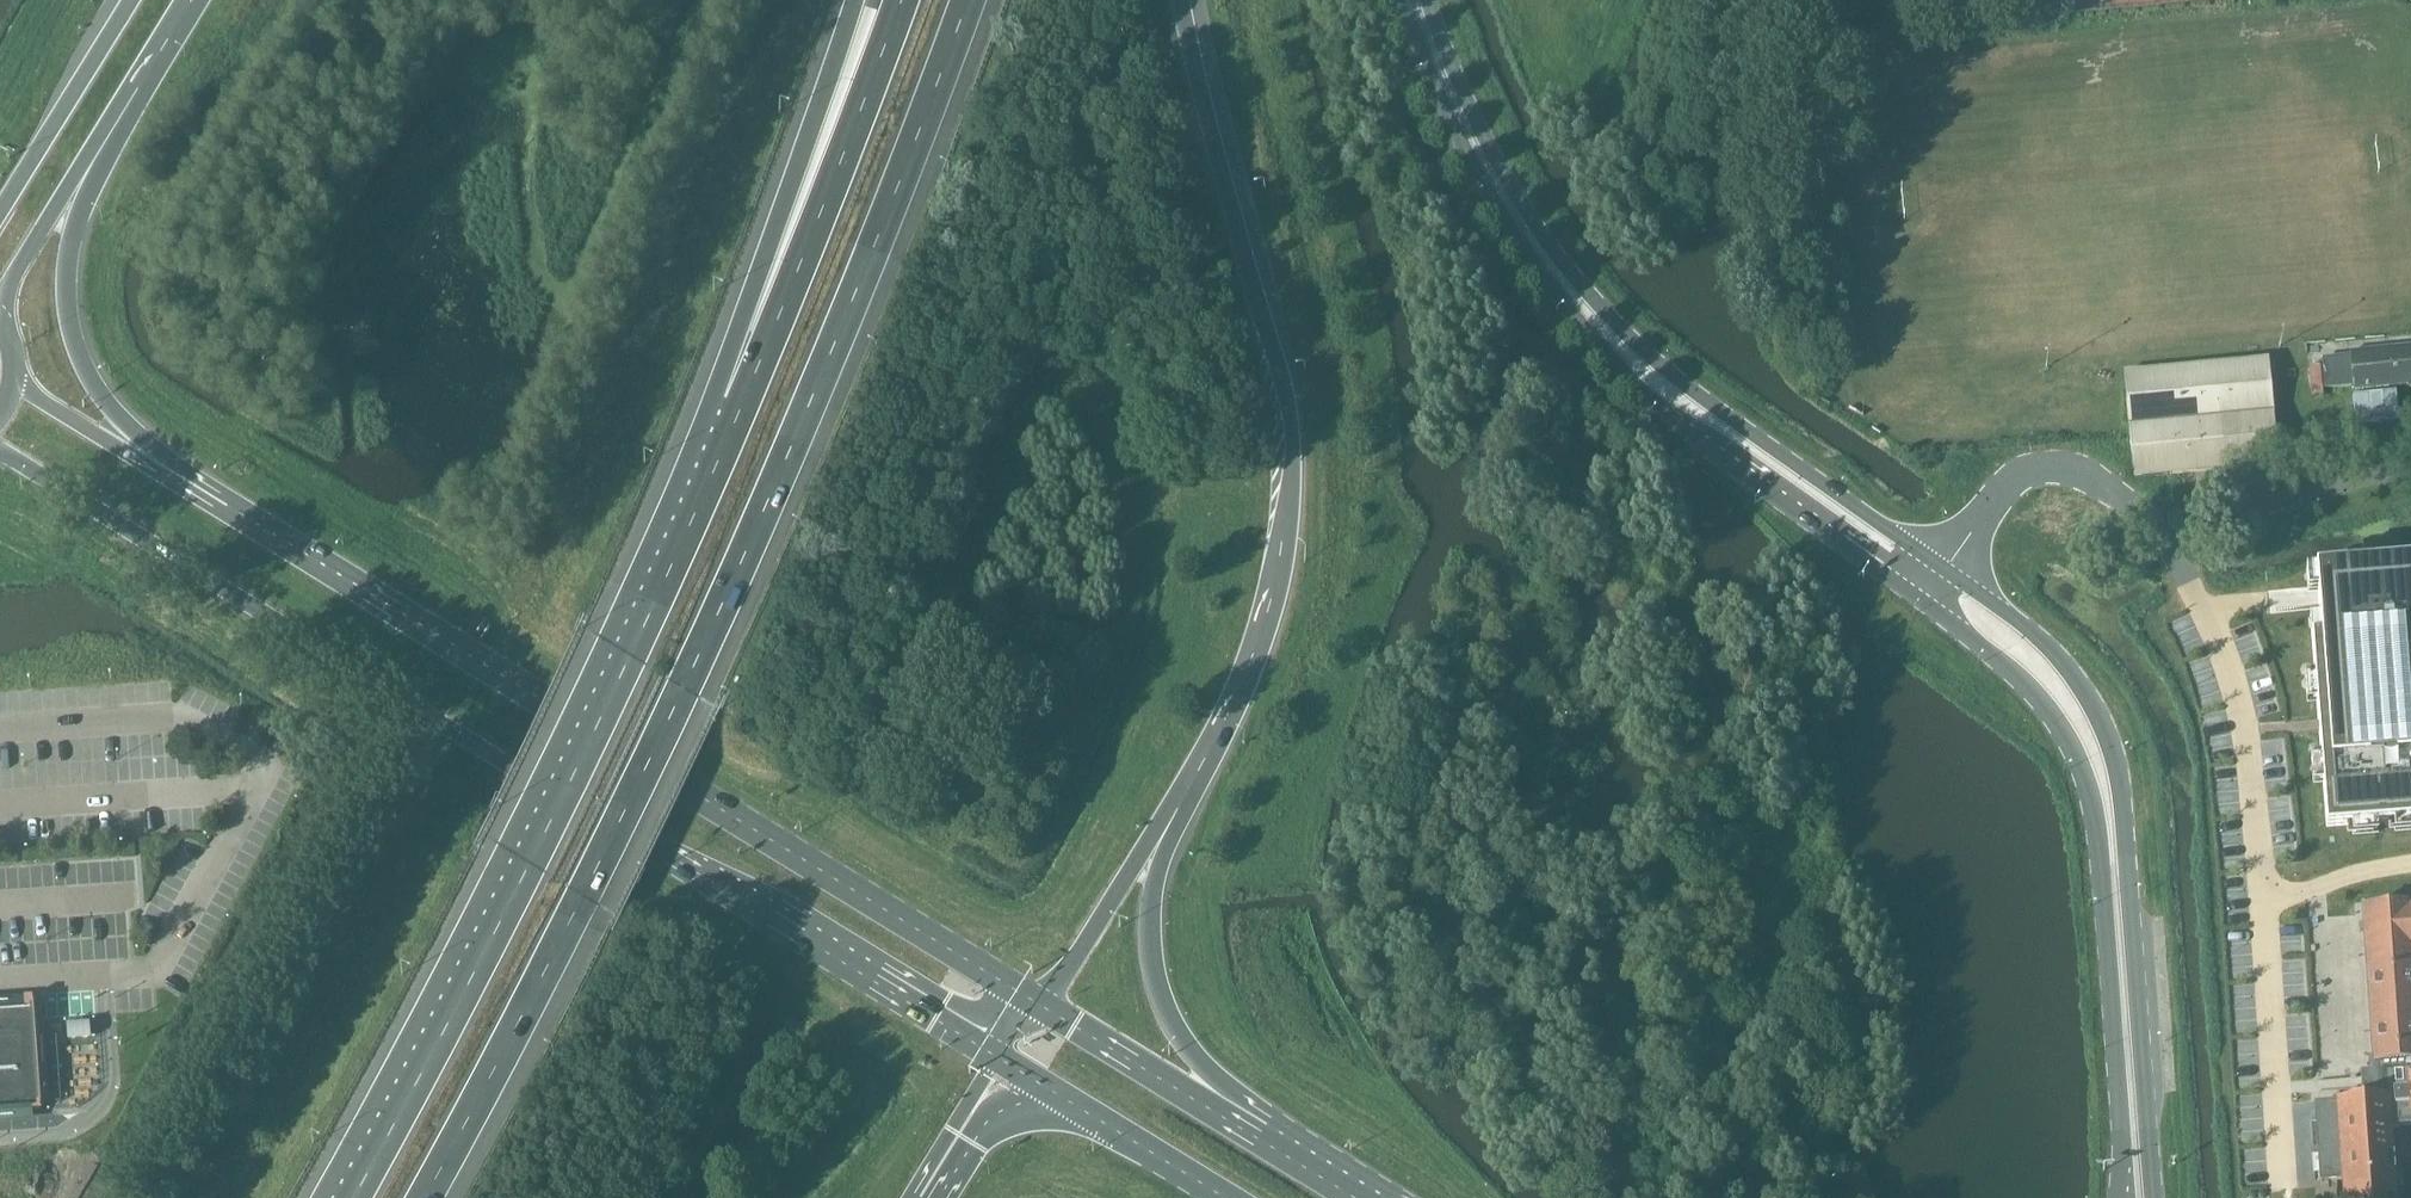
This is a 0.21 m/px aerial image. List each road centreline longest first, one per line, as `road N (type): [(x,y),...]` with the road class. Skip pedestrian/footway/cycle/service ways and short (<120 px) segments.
road 1 (motorway): [(423,1197),(588,900),(691,690),(970,0)]
road 2 (secondary): [(0,453),(514,767),(939,1014)]
road 3 (secondary): [(989,973),(233,510)]
road 4 (motorway): [(734,403),(519,854),(341,1197)]
road 5 (tertiary): [(1405,0),(1435,92),(1498,210),(1587,331),(1636,386),(1734,467),(1925,606)]
road 6 (motorway): [(1196,772),(1266,620),(1294,504),(1295,453),(1284,378),(1183,0)]
road 7 (tertiary): [(1949,572),(1703,399),(1566,267),(1487,141),(1430,0)]
road 8 (tertiary): [(2157,1197),(2127,822),(2112,749),(2090,699),(2053,650),(1949,572)]
road 9 (residential): [(1949,572),(2001,490),(2055,466),(2084,469),(2150,520),(2237,680),(2264,896)]
road 10 (tertiary): [(1925,606),(2025,682),(2082,763),(2098,824),(2125,1197)]
road 11 (motorway): [(233,510),(117,416),(86,370),(74,333),(72,242),(130,91)]
road 12 (motorway): [(902,0),(831,187),(734,403)]
road 13 (motorway): [(1289,1148),(1267,1113),(1199,1063),(1163,1002),(1155,950),(1158,884),(1196,772)]
road 14 (motorway): [(852,0),(734,403)]
road 15 (secondary): [(1289,1148),(1252,1134),(1045,1006)]
road 16 (motorway): [(1045,1006),(1196,772)]
road 17 (residential): [(2264,896),(2285,1163)]
road 18 (secondary): [(233,510),(199,498),(13,376)]
road 19 (motorway): [(133,0),(0,209)]
road 20 (motorway): [(0,300),(130,91)]
road 21 (secondary): [(1052,1091),(1226,1197)]
road 22 (motorway): [(921,1197),(923,1182),(998,1057)]
road 23 (motorway): [(939,1197),(1003,1110),(1052,1091)]
road 24 (residential): [(2264,896),(2410,862)]

